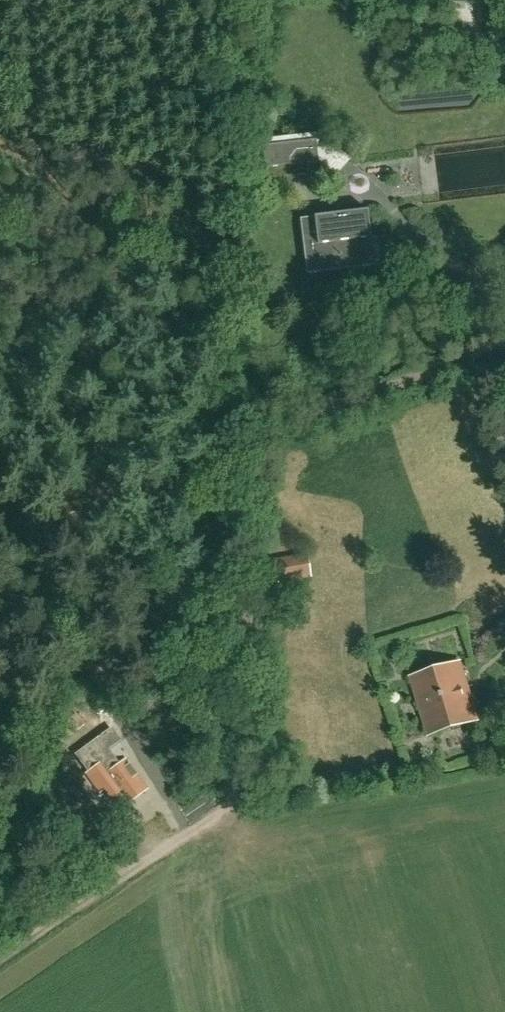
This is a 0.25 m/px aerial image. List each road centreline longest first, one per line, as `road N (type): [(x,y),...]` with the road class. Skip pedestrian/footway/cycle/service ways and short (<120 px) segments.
road 1 (track): [(504,343),(280,429),(261,444),(246,475),(258,773),(249,796),(0,962)]
road 2 (track): [(483,351),(470,266),(389,209),(384,166)]
road 3 (track): [(256,752),(336,761),(396,751)]

